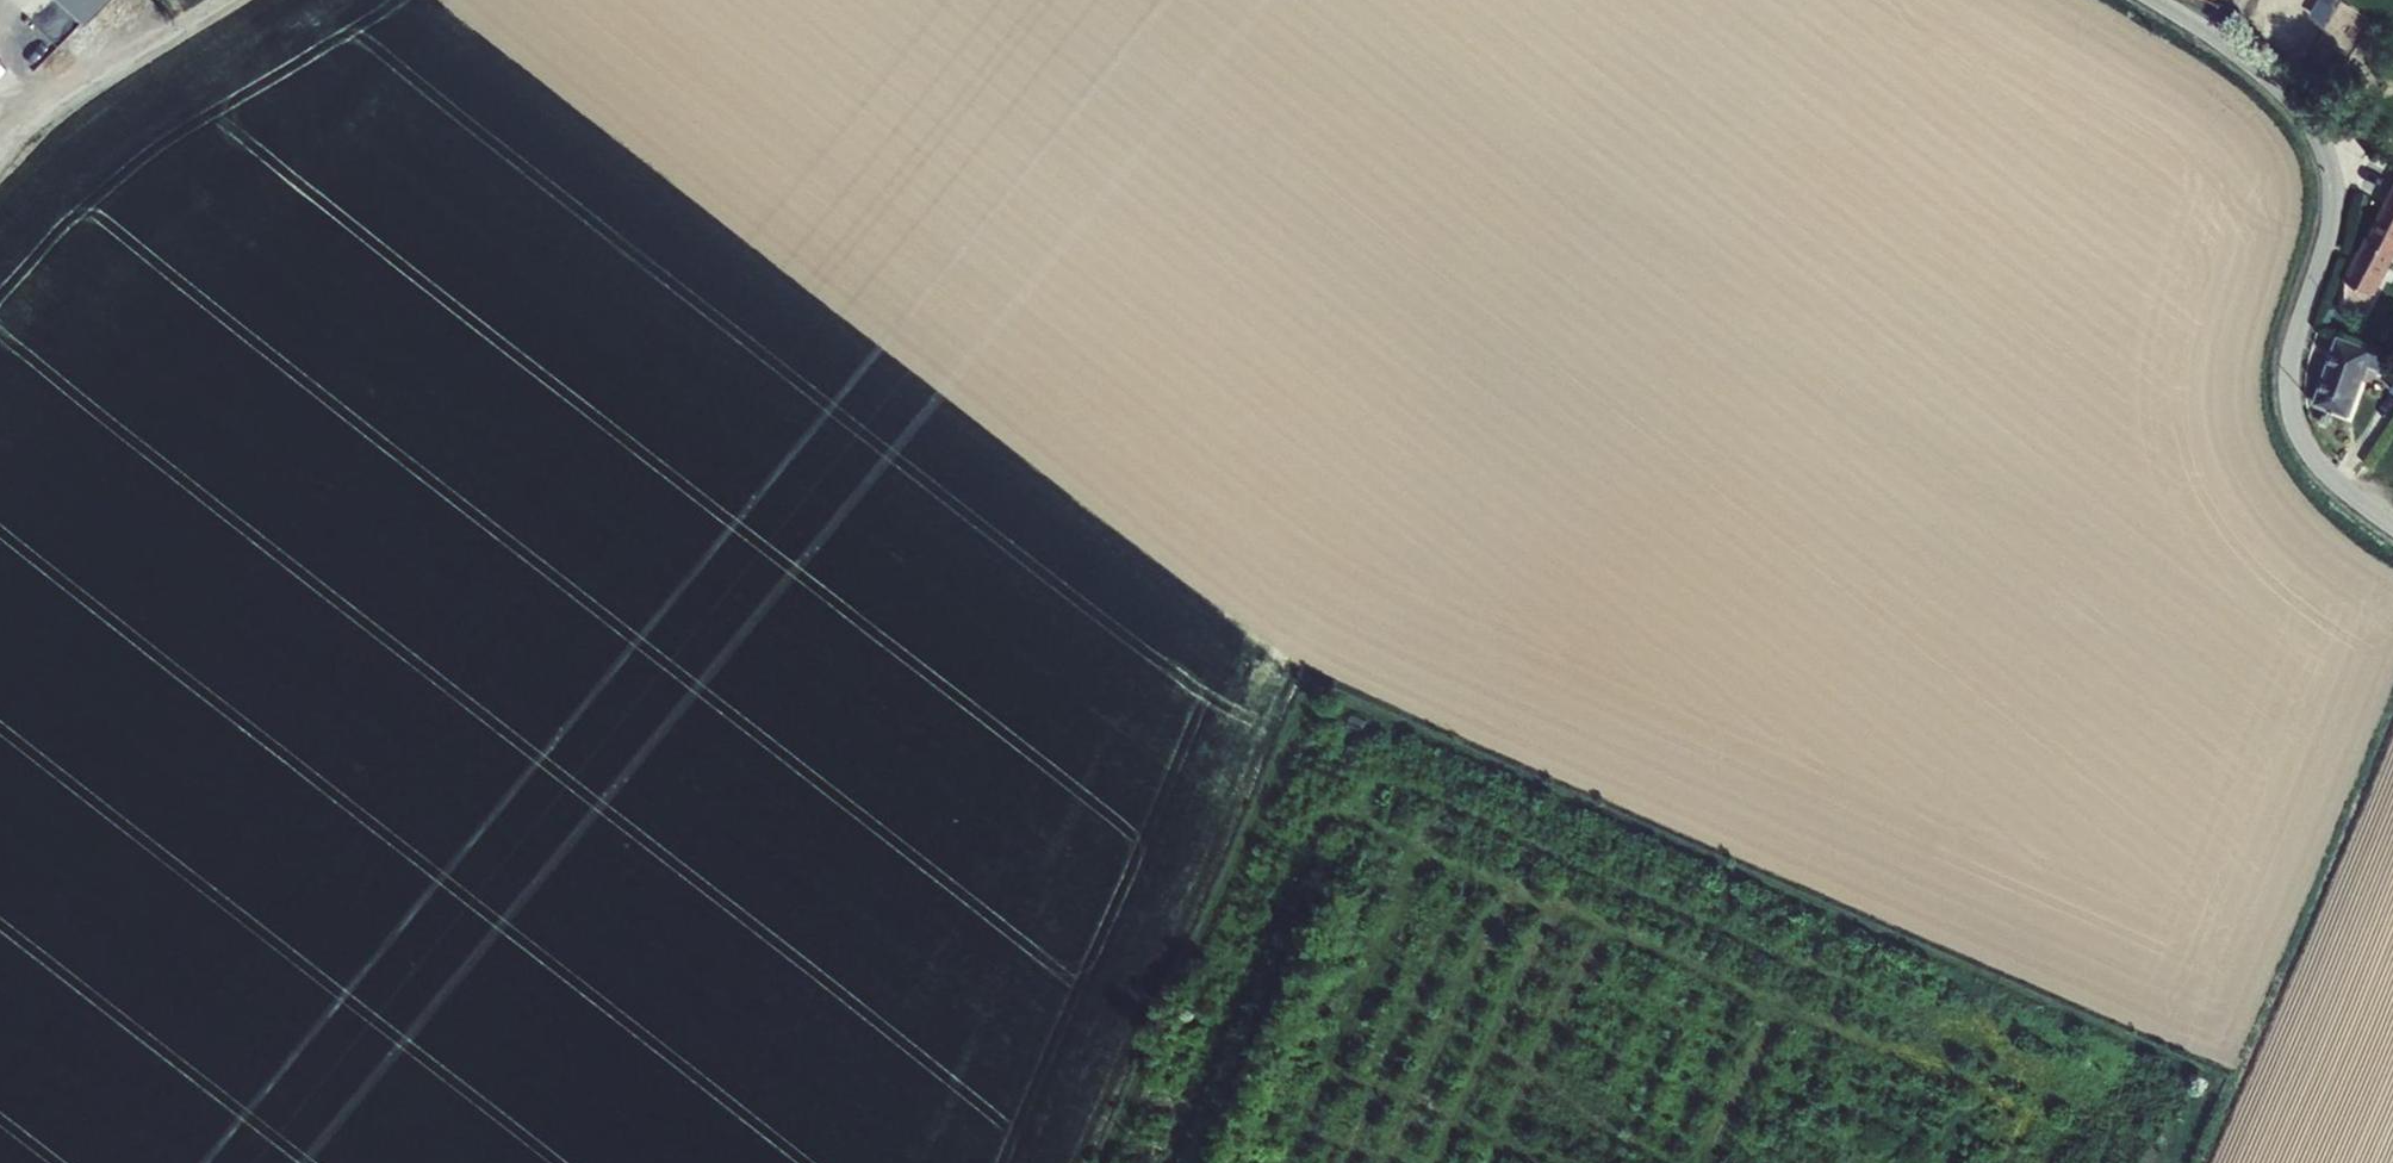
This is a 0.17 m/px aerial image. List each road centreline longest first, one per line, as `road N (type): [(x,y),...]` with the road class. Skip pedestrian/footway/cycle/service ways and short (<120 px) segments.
road 1 (unclassified): [(2148,0),(2289,89),(2322,136),(2334,207),(2291,357),(2290,403),(2318,464),(2392,526)]
road 2 (unclassified): [(0,152),(29,120),(223,0)]

